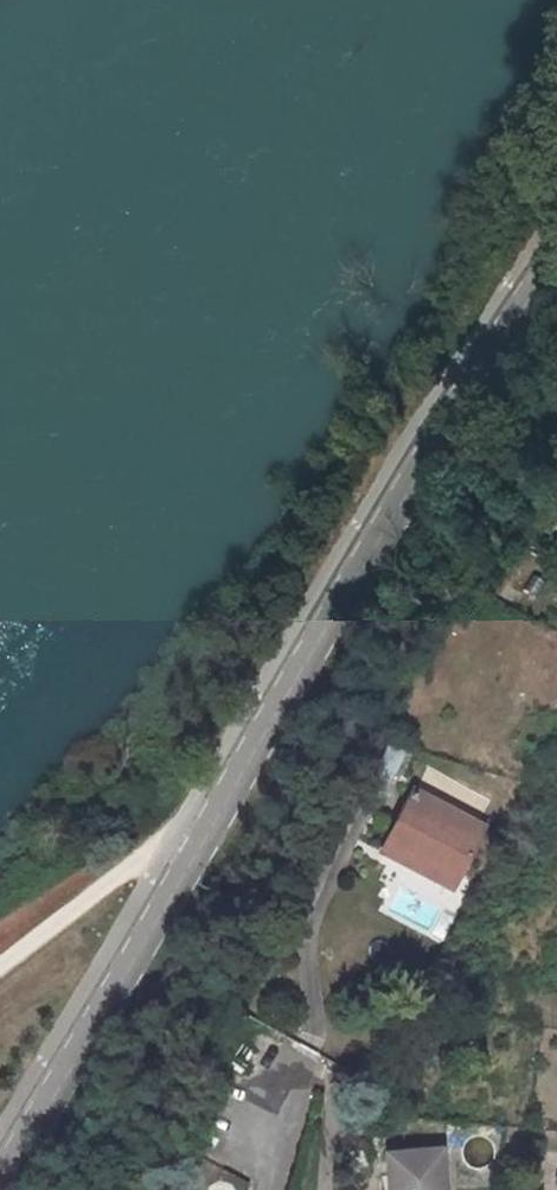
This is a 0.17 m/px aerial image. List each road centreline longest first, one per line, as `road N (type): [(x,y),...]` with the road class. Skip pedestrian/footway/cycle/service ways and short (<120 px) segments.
road 1 (residential): [(556,257),(303,661),(0,1183)]

